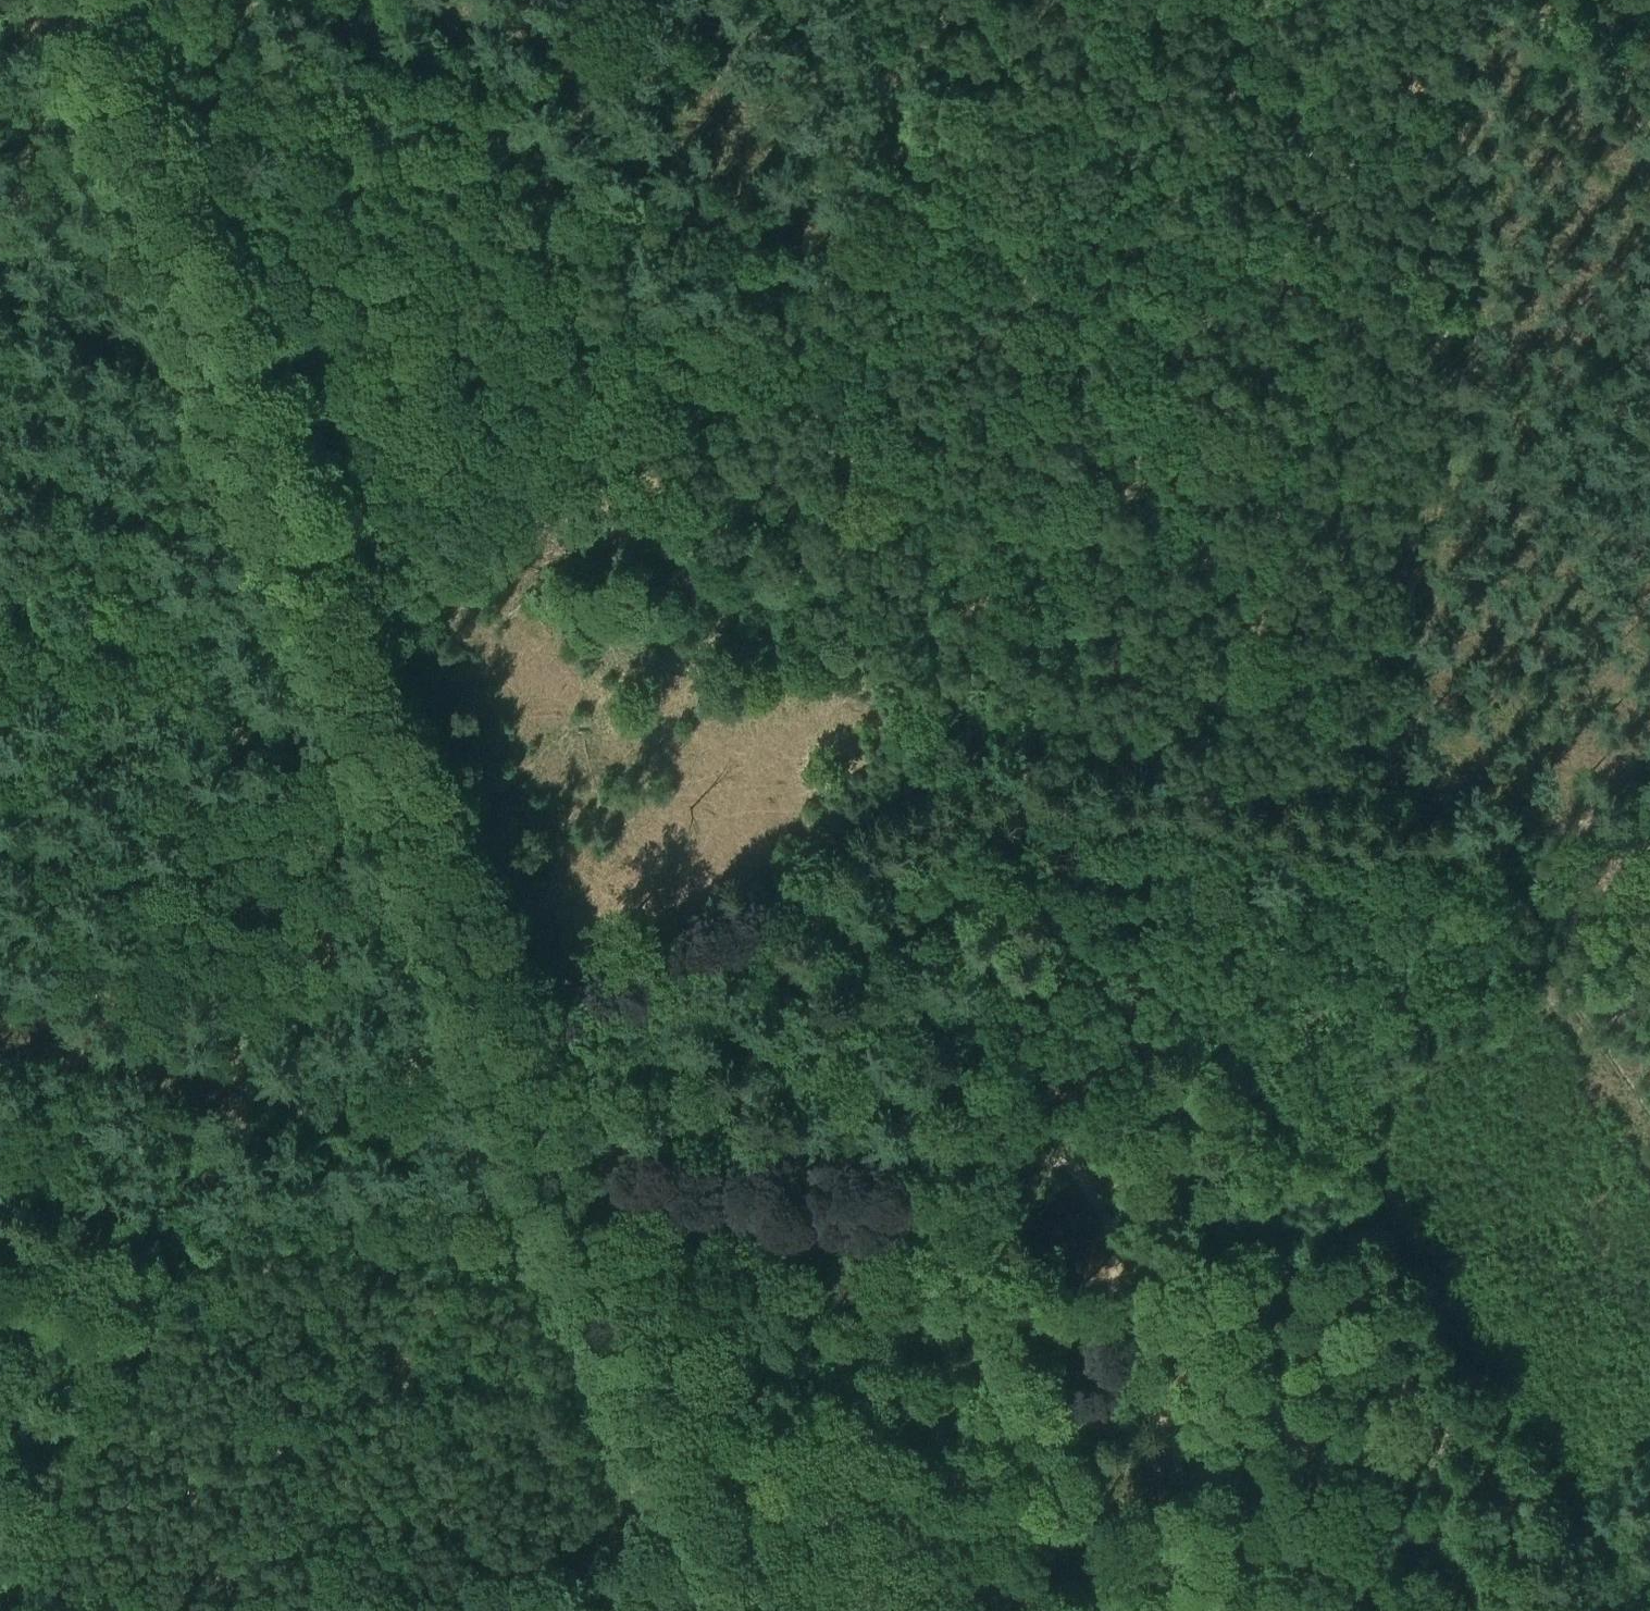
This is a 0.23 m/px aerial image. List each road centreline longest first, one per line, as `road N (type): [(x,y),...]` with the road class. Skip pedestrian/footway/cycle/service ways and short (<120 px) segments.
road 1 (track): [(0,256),(77,0)]
road 2 (track): [(1061,1163),(1110,1080),(1114,1020)]

